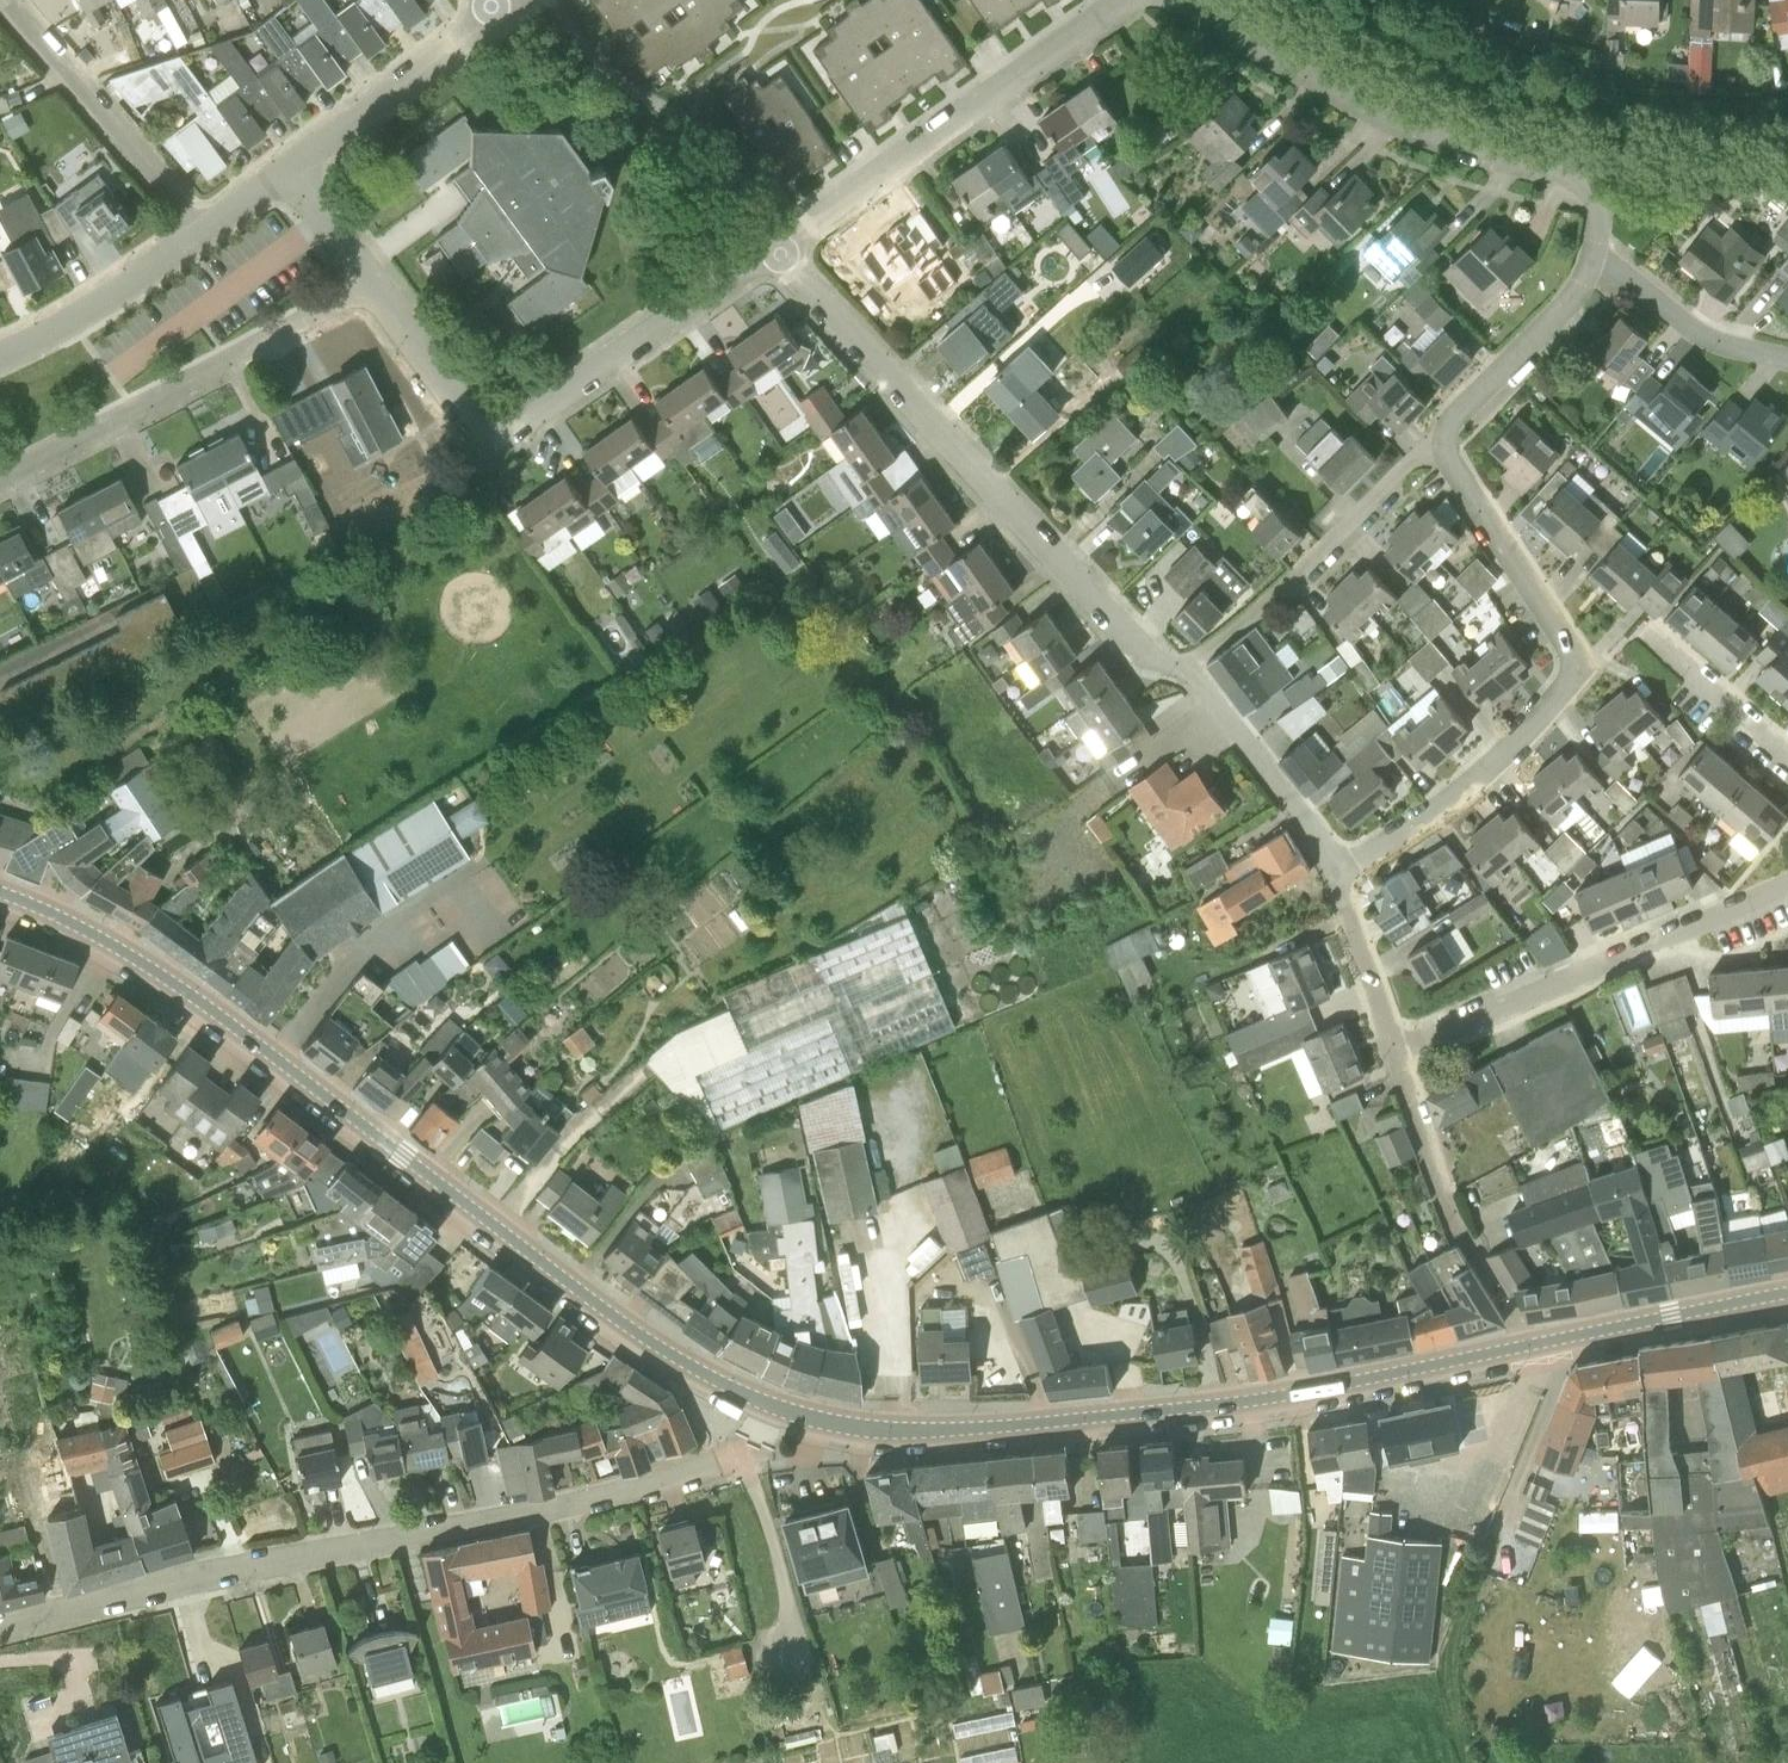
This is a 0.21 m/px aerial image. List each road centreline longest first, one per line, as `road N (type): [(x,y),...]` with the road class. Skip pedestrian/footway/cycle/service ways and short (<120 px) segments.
road 1 (secondary): [(773,1406),(674,1356),(611,1313),(176,985),(71,921),(0,892)]
road 2 (secondary): [(773,1406),(865,1428),(943,1430),(1239,1401),(1528,1345)]
road 3 (residential): [(0,1627),(184,1580),(559,1507),(718,1464)]
road 4 (residential): [(1184,669),(1146,654),(776,250)]
road 5 (residential): [(1335,876),(1447,804),(1562,692),(1574,670),(1571,652),(1442,445)]
road 6 (residential): [(371,283),(478,430),(494,437),(511,432),(776,250)]
road 7 (residential): [(1590,259),(1600,211),(1584,179),(1447,143),(1368,111),(1178,0)]
road 8 (residential): [(776,250),(1129,0)]
road 9 (residential): [(1399,1055),(1787,878)]
road 10 (residential): [(0,479),(371,283)]
road 11 (residential): [(1184,669),(1420,456),(1442,445)]
road 12 (residential): [(1528,1345),(1444,1197),(1399,1055)]
road 13 (residential): [(2,0),(203,229)]
road 14 (secondary): [(1528,1345),(1787,1293)]
road 15 (residential): [(495,9),(288,167)]
road 16 (residential): [(1335,876),(1315,833),(1184,669)]
road 17 (residential): [(1442,445),(1450,419),(1565,304),(1590,259)]
road 18 (residential): [(203,229),(0,359)]
road 19 (residential): [(1787,360),(1703,337),(1590,259)]
road 20 (residential): [(1787,758),(1643,629)]
road 21 (residential): [(1399,1055),(1335,876)]
road 22 (residential): [(288,167),(371,283)]

